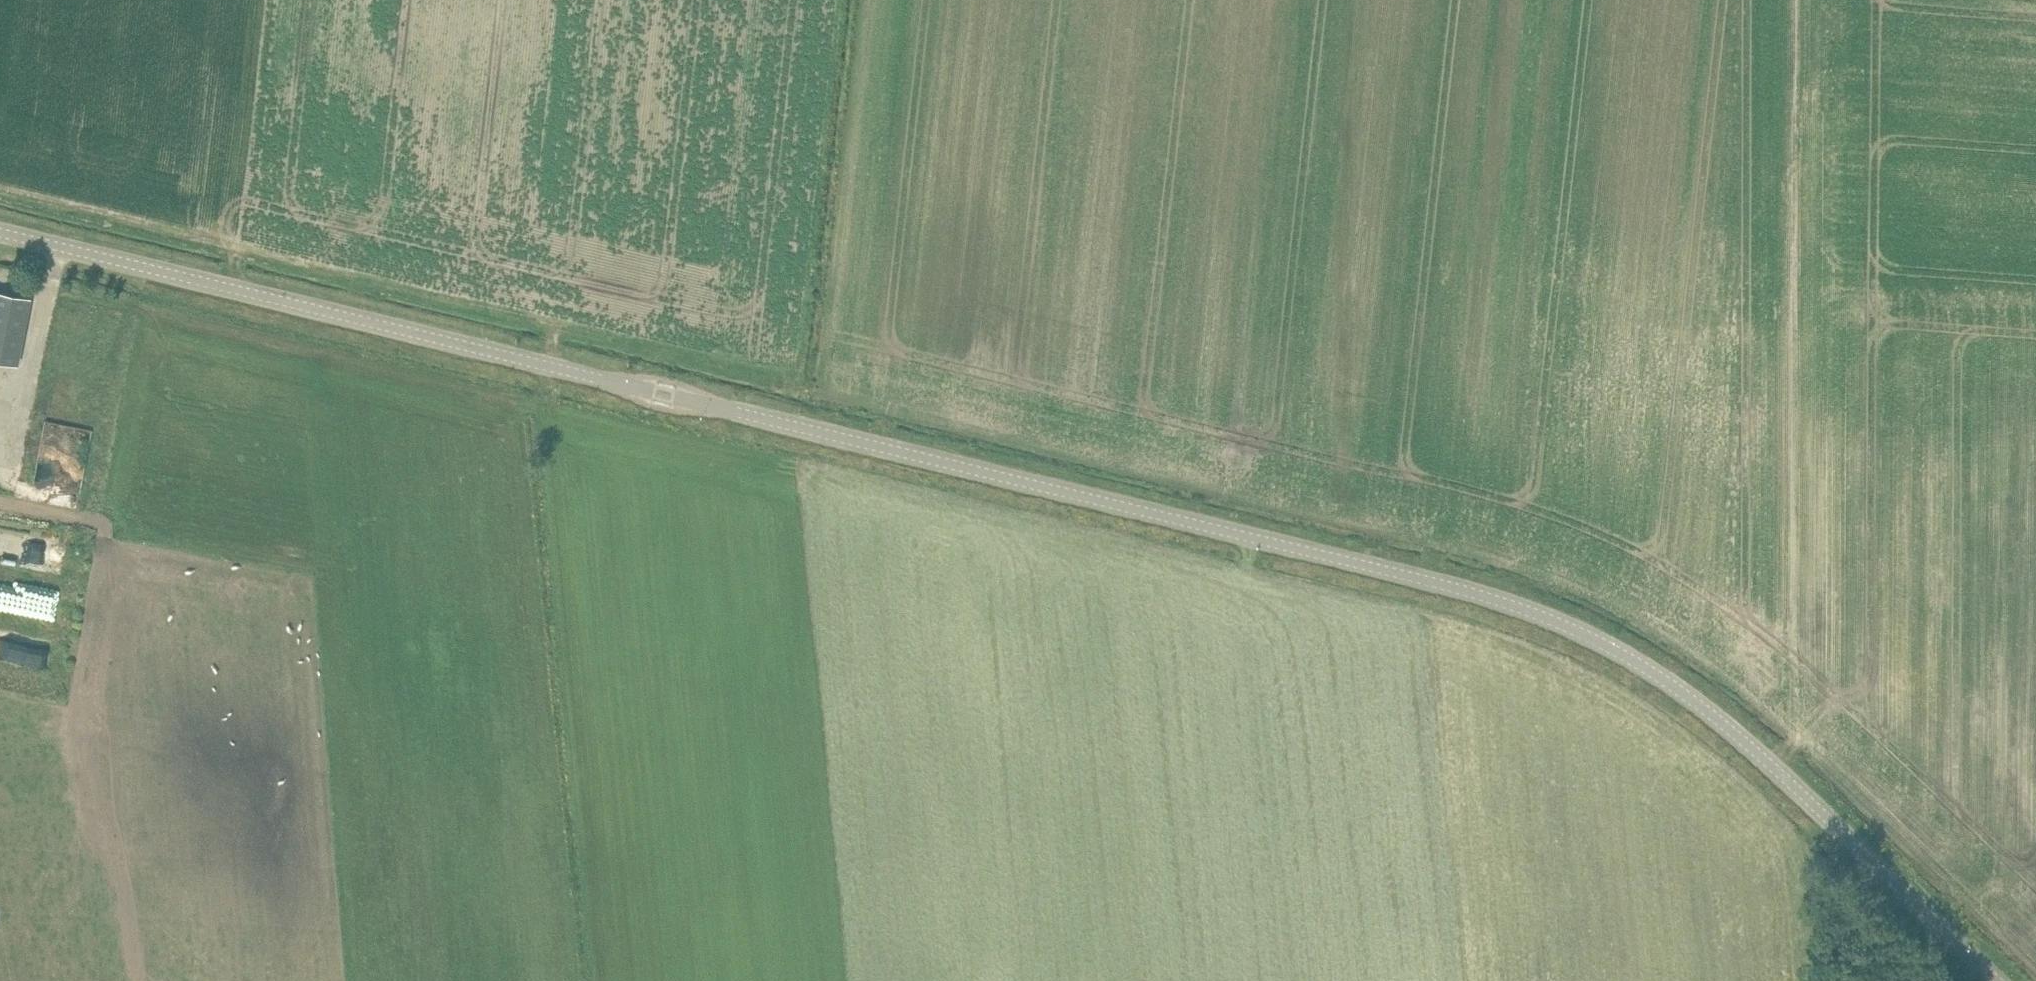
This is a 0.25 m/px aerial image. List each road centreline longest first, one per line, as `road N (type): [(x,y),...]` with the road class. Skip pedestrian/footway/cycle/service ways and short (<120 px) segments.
road 1 (tertiary): [(0,231),(1458,587),(1537,614),(1627,657),(1702,706),(1999,980)]

